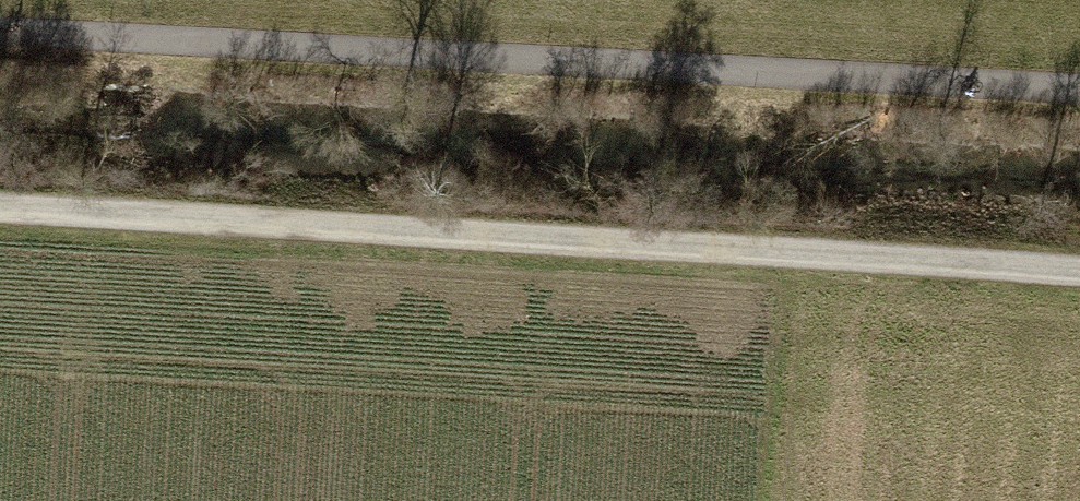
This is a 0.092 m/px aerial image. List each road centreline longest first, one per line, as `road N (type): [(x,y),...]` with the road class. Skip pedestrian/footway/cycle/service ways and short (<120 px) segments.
road 1 (track): [(1079,275),(0,210)]
road 2 (track): [(0,30),(1079,86)]

